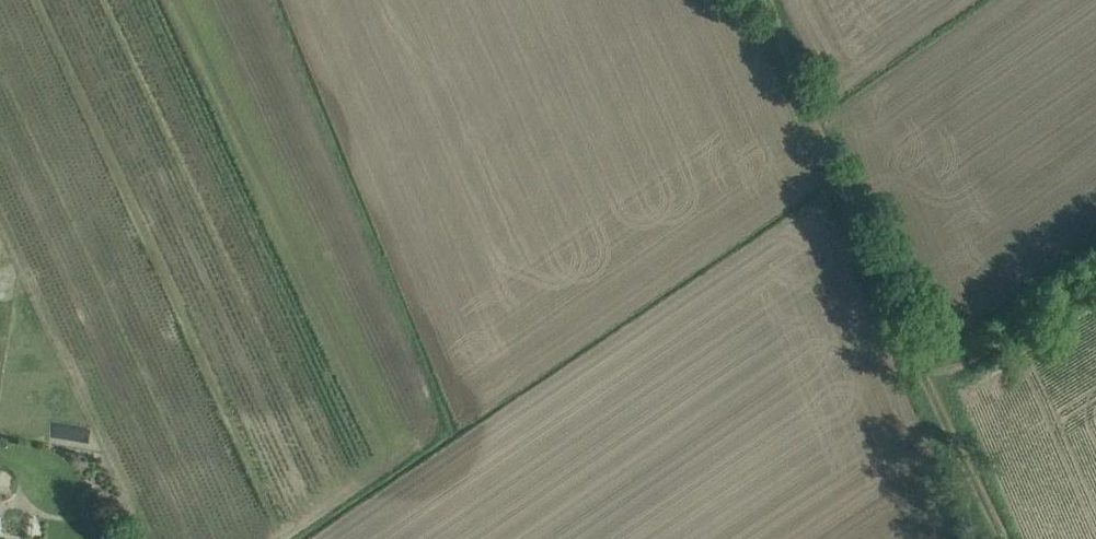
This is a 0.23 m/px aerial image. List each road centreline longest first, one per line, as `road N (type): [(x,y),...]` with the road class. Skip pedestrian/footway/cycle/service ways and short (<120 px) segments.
road 1 (track): [(760,0),(934,382)]
road 2 (track): [(1095,268),(934,382)]
road 3 (track): [(934,382),(1000,538)]

